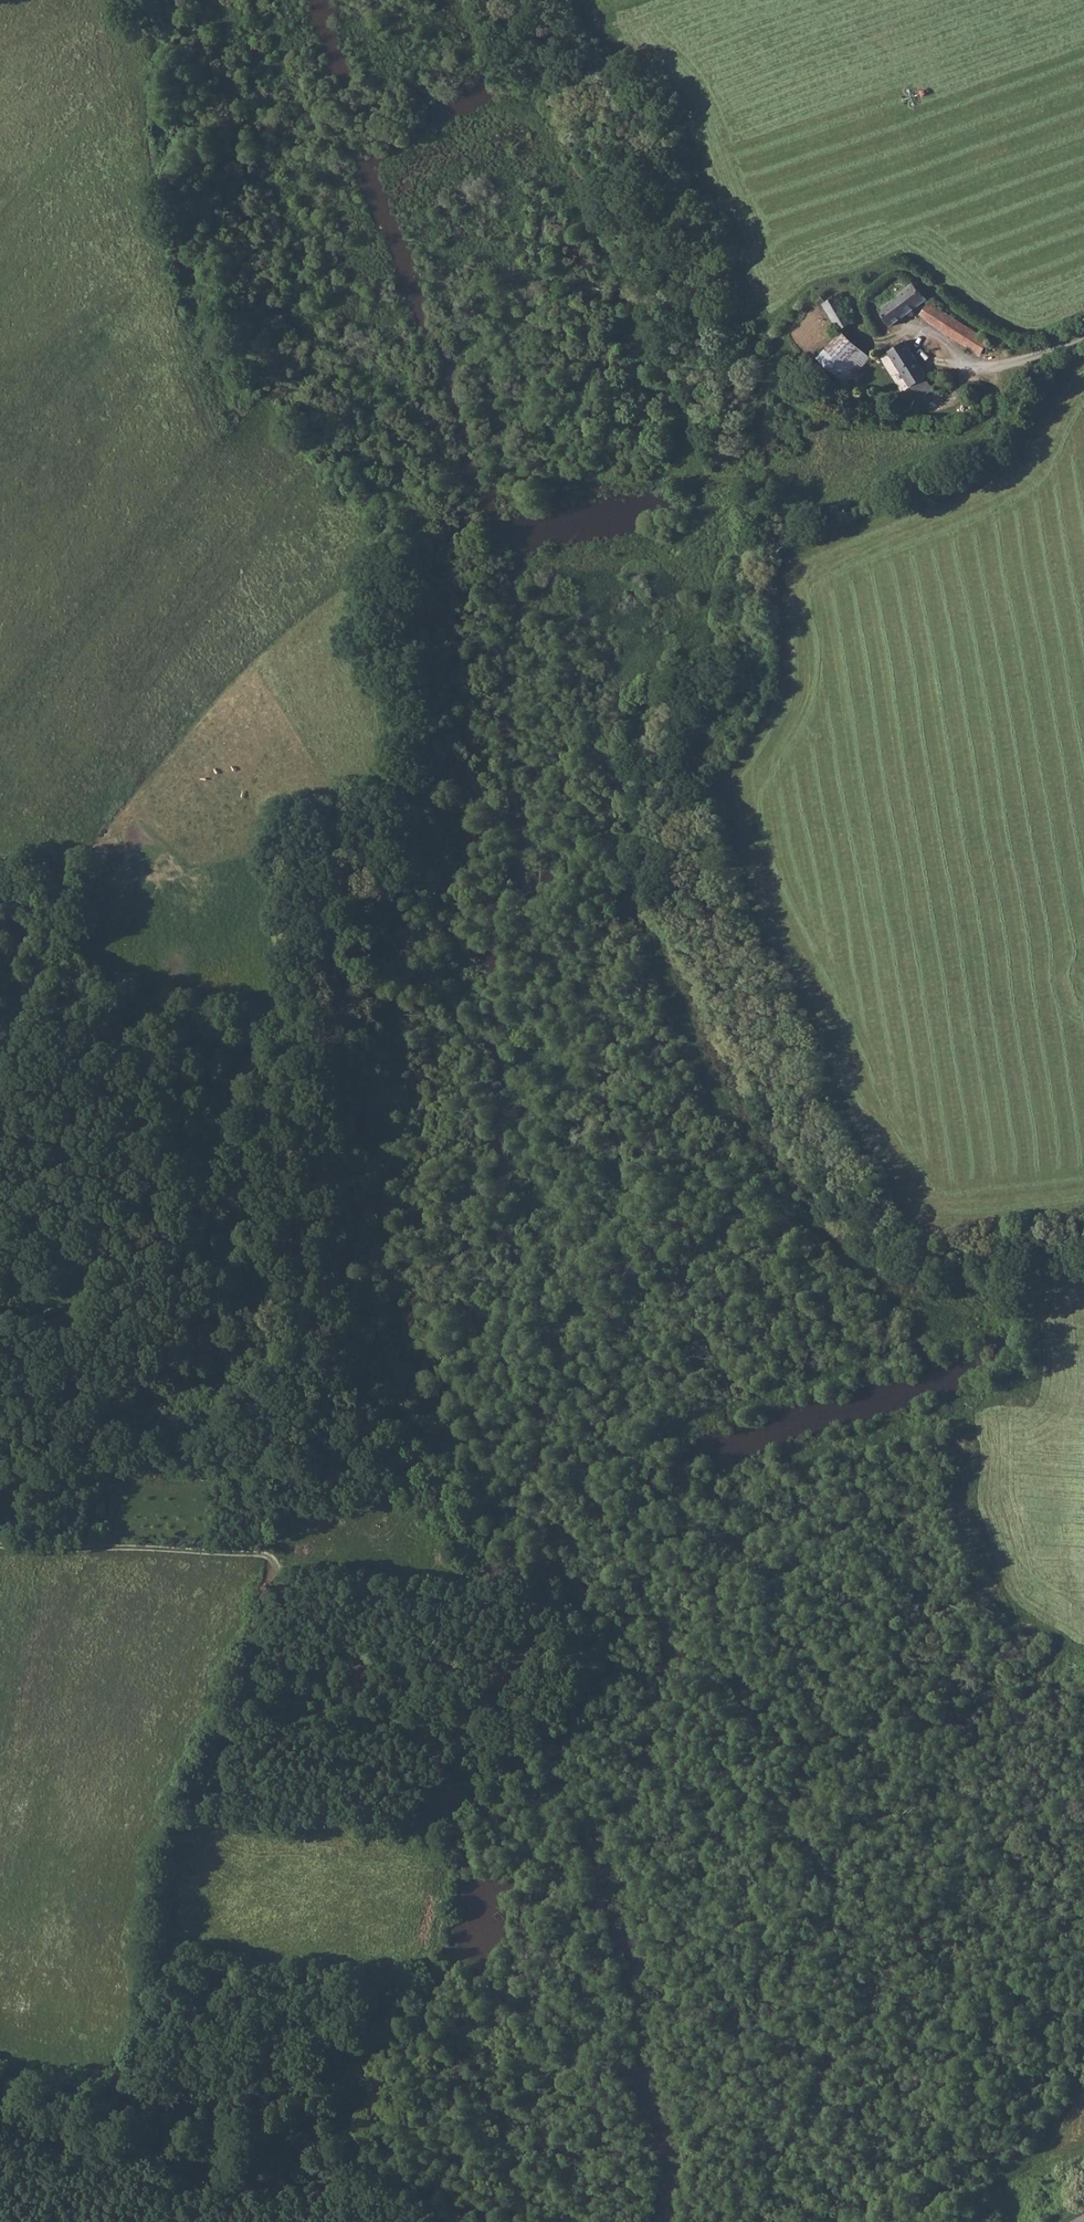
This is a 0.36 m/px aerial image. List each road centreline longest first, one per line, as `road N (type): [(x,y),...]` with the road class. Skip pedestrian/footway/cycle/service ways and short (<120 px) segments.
road 1 (track): [(256,1691),(278,1568),(261,1554),(121,1546),(47,1552),(0,1543)]
road 2 (unclassified): [(1083,336),(1029,358),(968,363),(914,328)]

